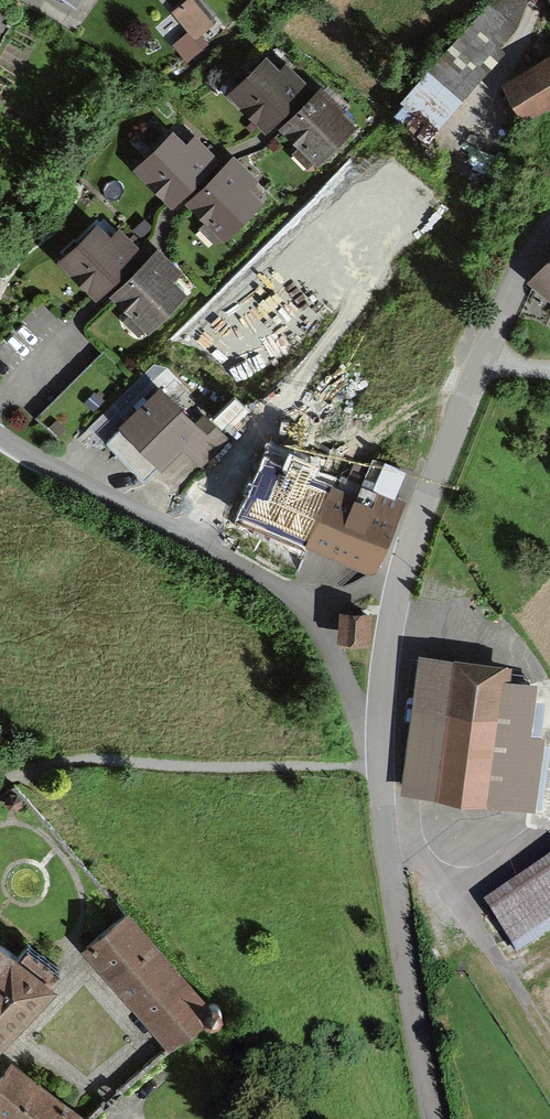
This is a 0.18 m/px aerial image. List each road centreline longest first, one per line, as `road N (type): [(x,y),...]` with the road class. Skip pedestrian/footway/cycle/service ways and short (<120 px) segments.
road 1 (residential): [(549,229),(515,273),(429,479),(398,592),(379,722)]
road 2 (residential): [(379,722),(362,715),(310,617),(233,559),(79,487),(0,438)]
road 3 (residential): [(379,722),(383,836),(437,1118)]
road 4 (track): [(380,775),(34,756)]
road 5 (track): [(383,836),(435,874),(549,1051)]

